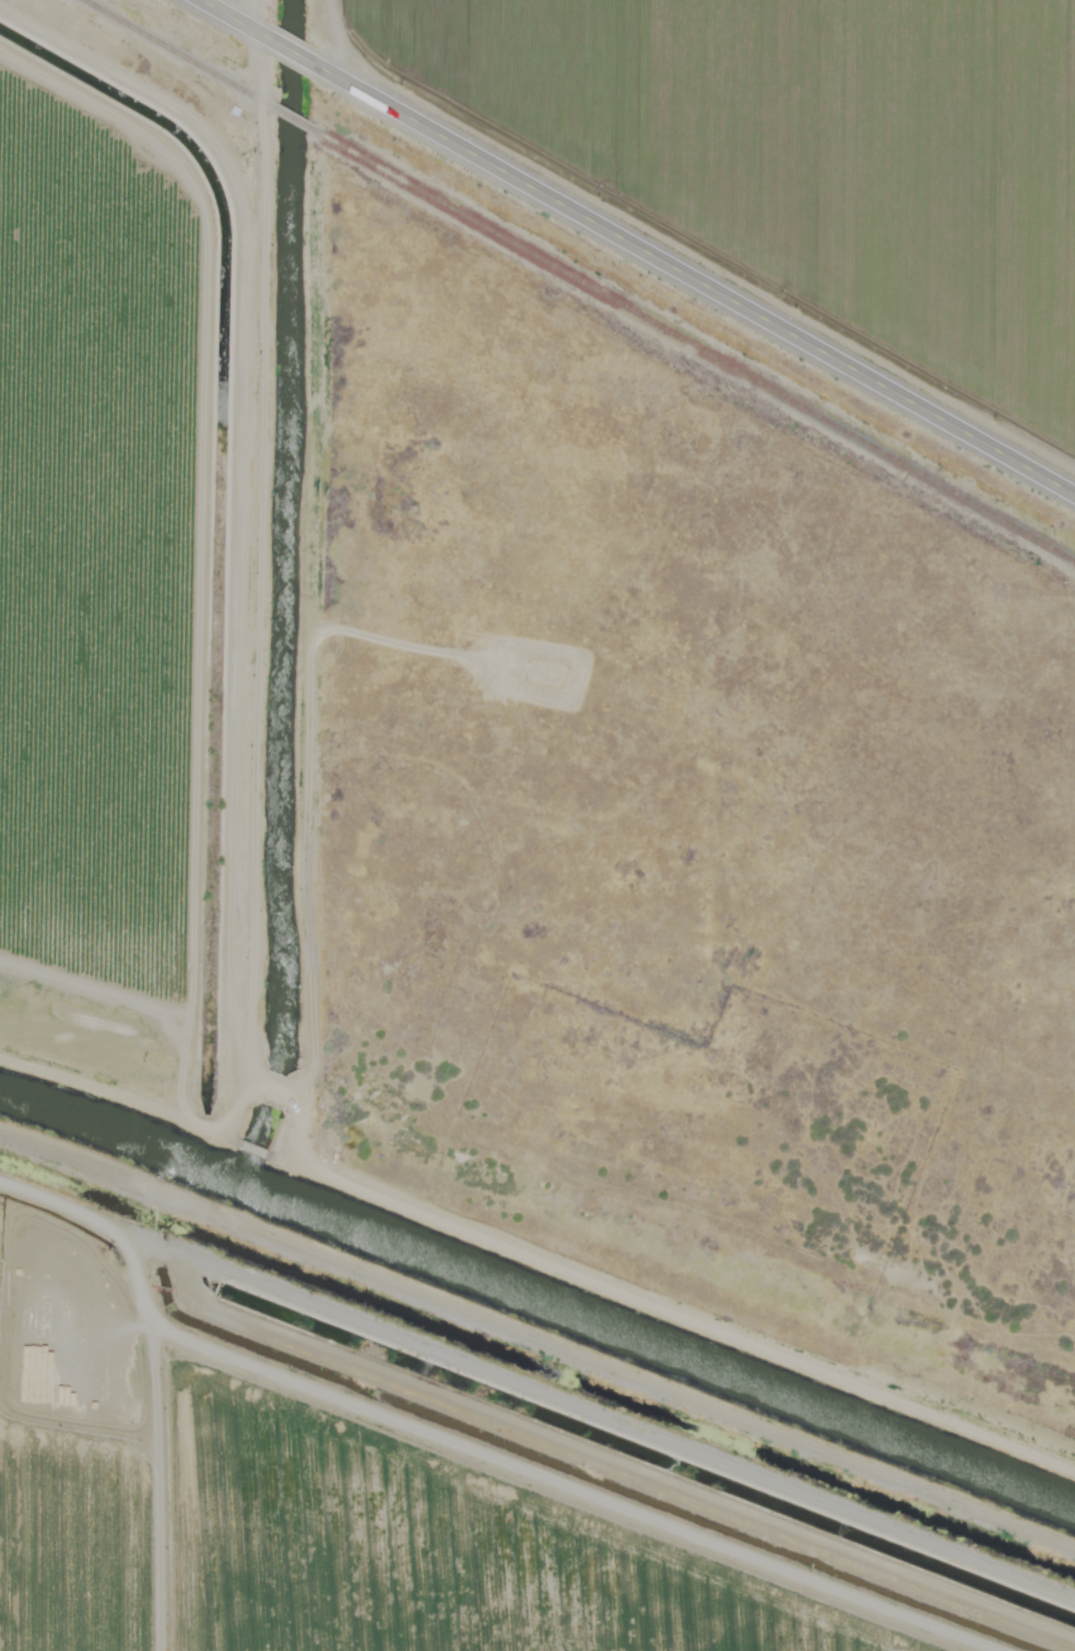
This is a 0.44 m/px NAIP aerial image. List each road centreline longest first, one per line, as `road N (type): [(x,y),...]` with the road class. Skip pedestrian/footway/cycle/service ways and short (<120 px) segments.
road 1 (residential): [(1074,1611),(241,1275),(204,1273),(119,1235),(0,1203)]
road 2 (primary): [(1074,494),(318,70)]

